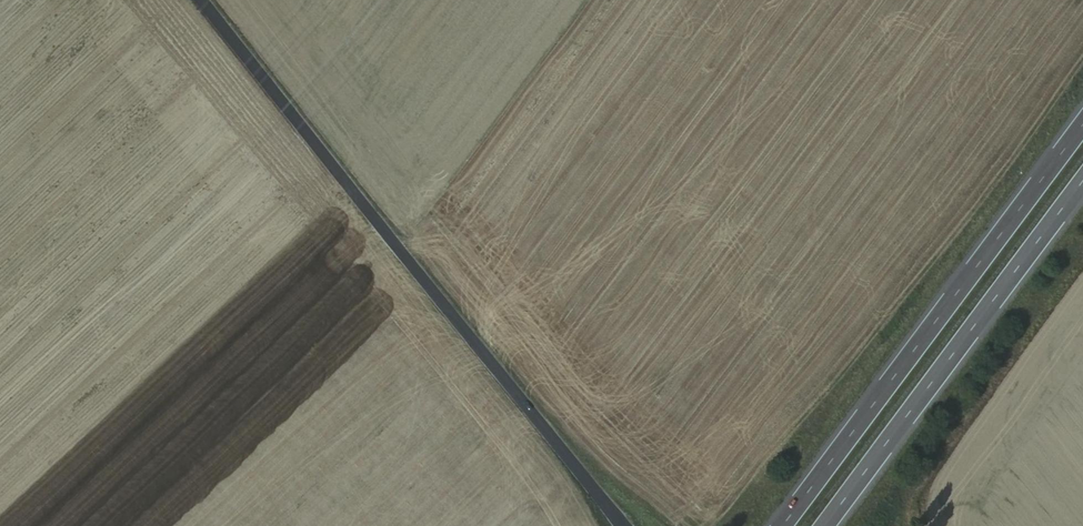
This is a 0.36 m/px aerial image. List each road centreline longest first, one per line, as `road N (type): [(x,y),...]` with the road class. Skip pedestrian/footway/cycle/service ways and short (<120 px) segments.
road 1 (unclassified): [(221,0),(620,525)]
road 2 (motorway): [(1082,118),(778,525)]
road 3 (motorway): [(826,525),(1082,183)]

